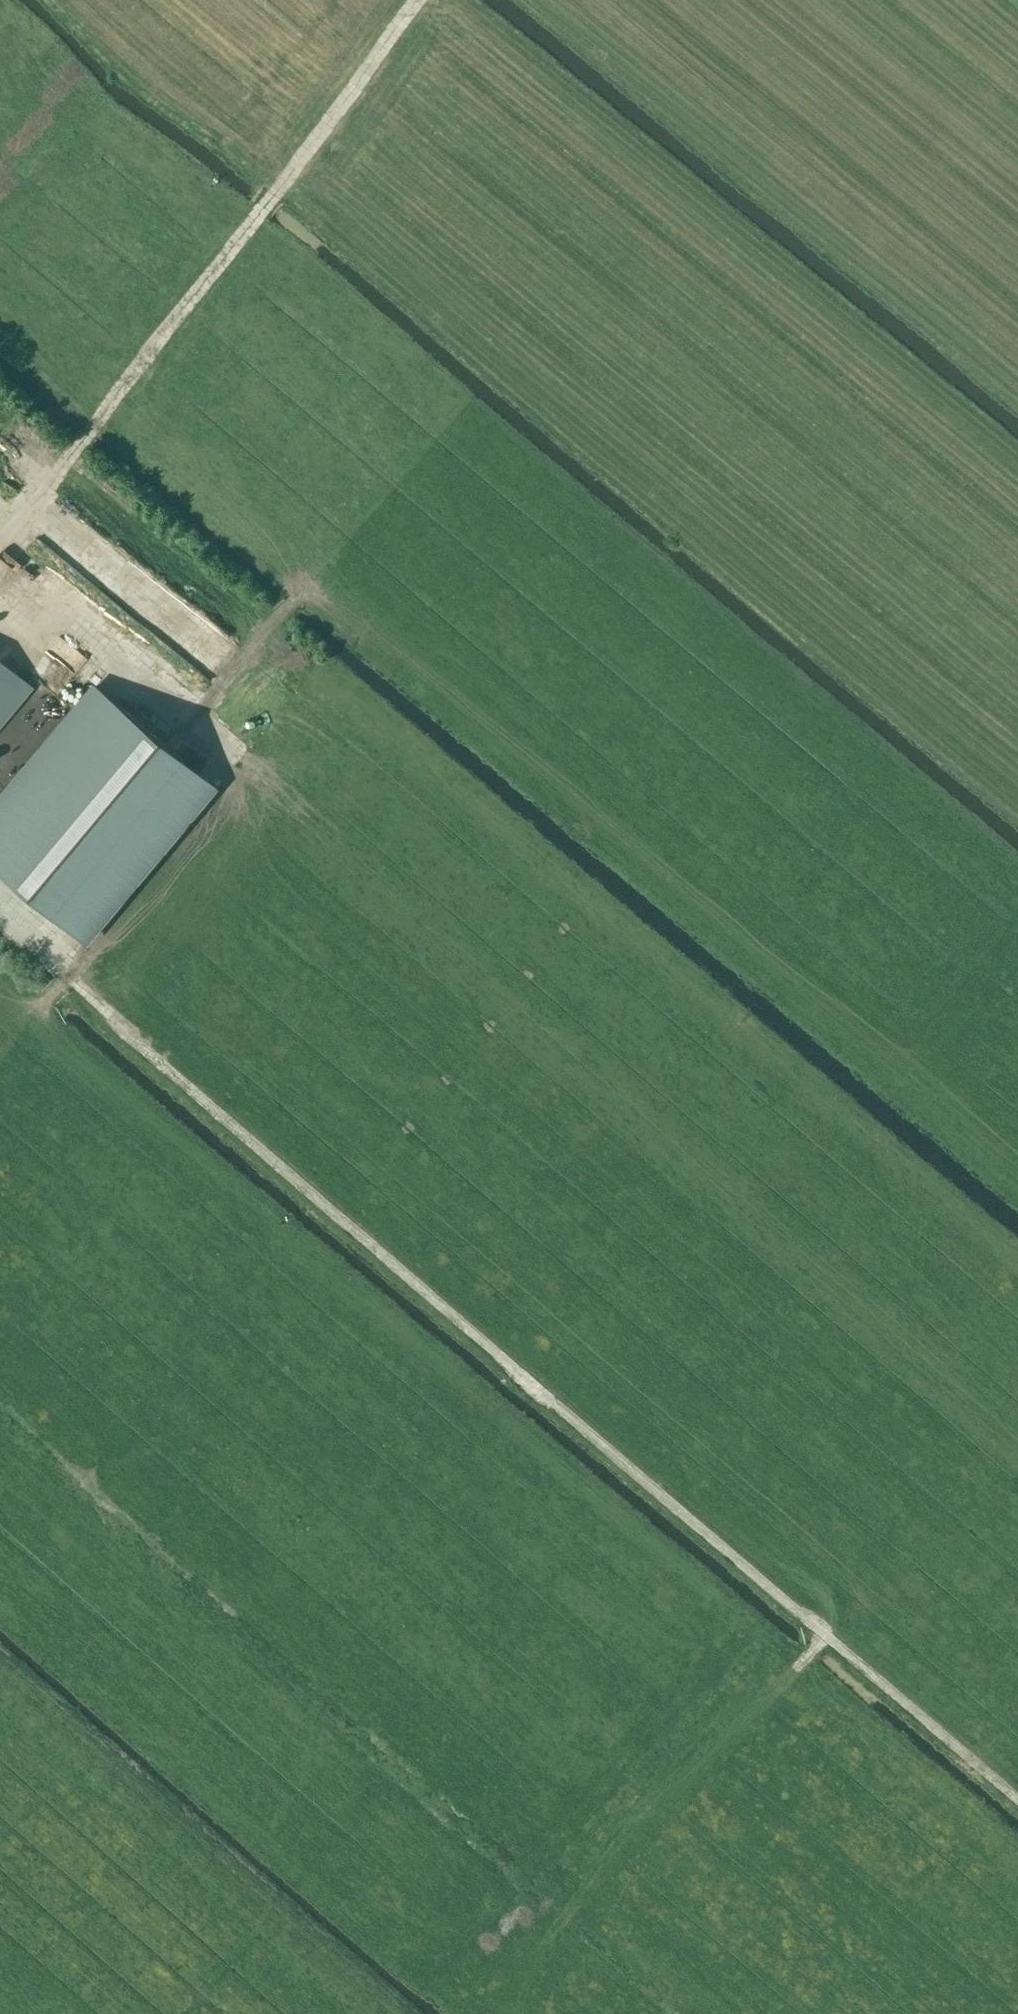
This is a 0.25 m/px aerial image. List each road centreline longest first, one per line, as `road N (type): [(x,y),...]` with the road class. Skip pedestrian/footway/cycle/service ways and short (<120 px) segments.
road 1 (track): [(0,923),(1017,1798)]
road 2 (track): [(0,540),(417,0)]

